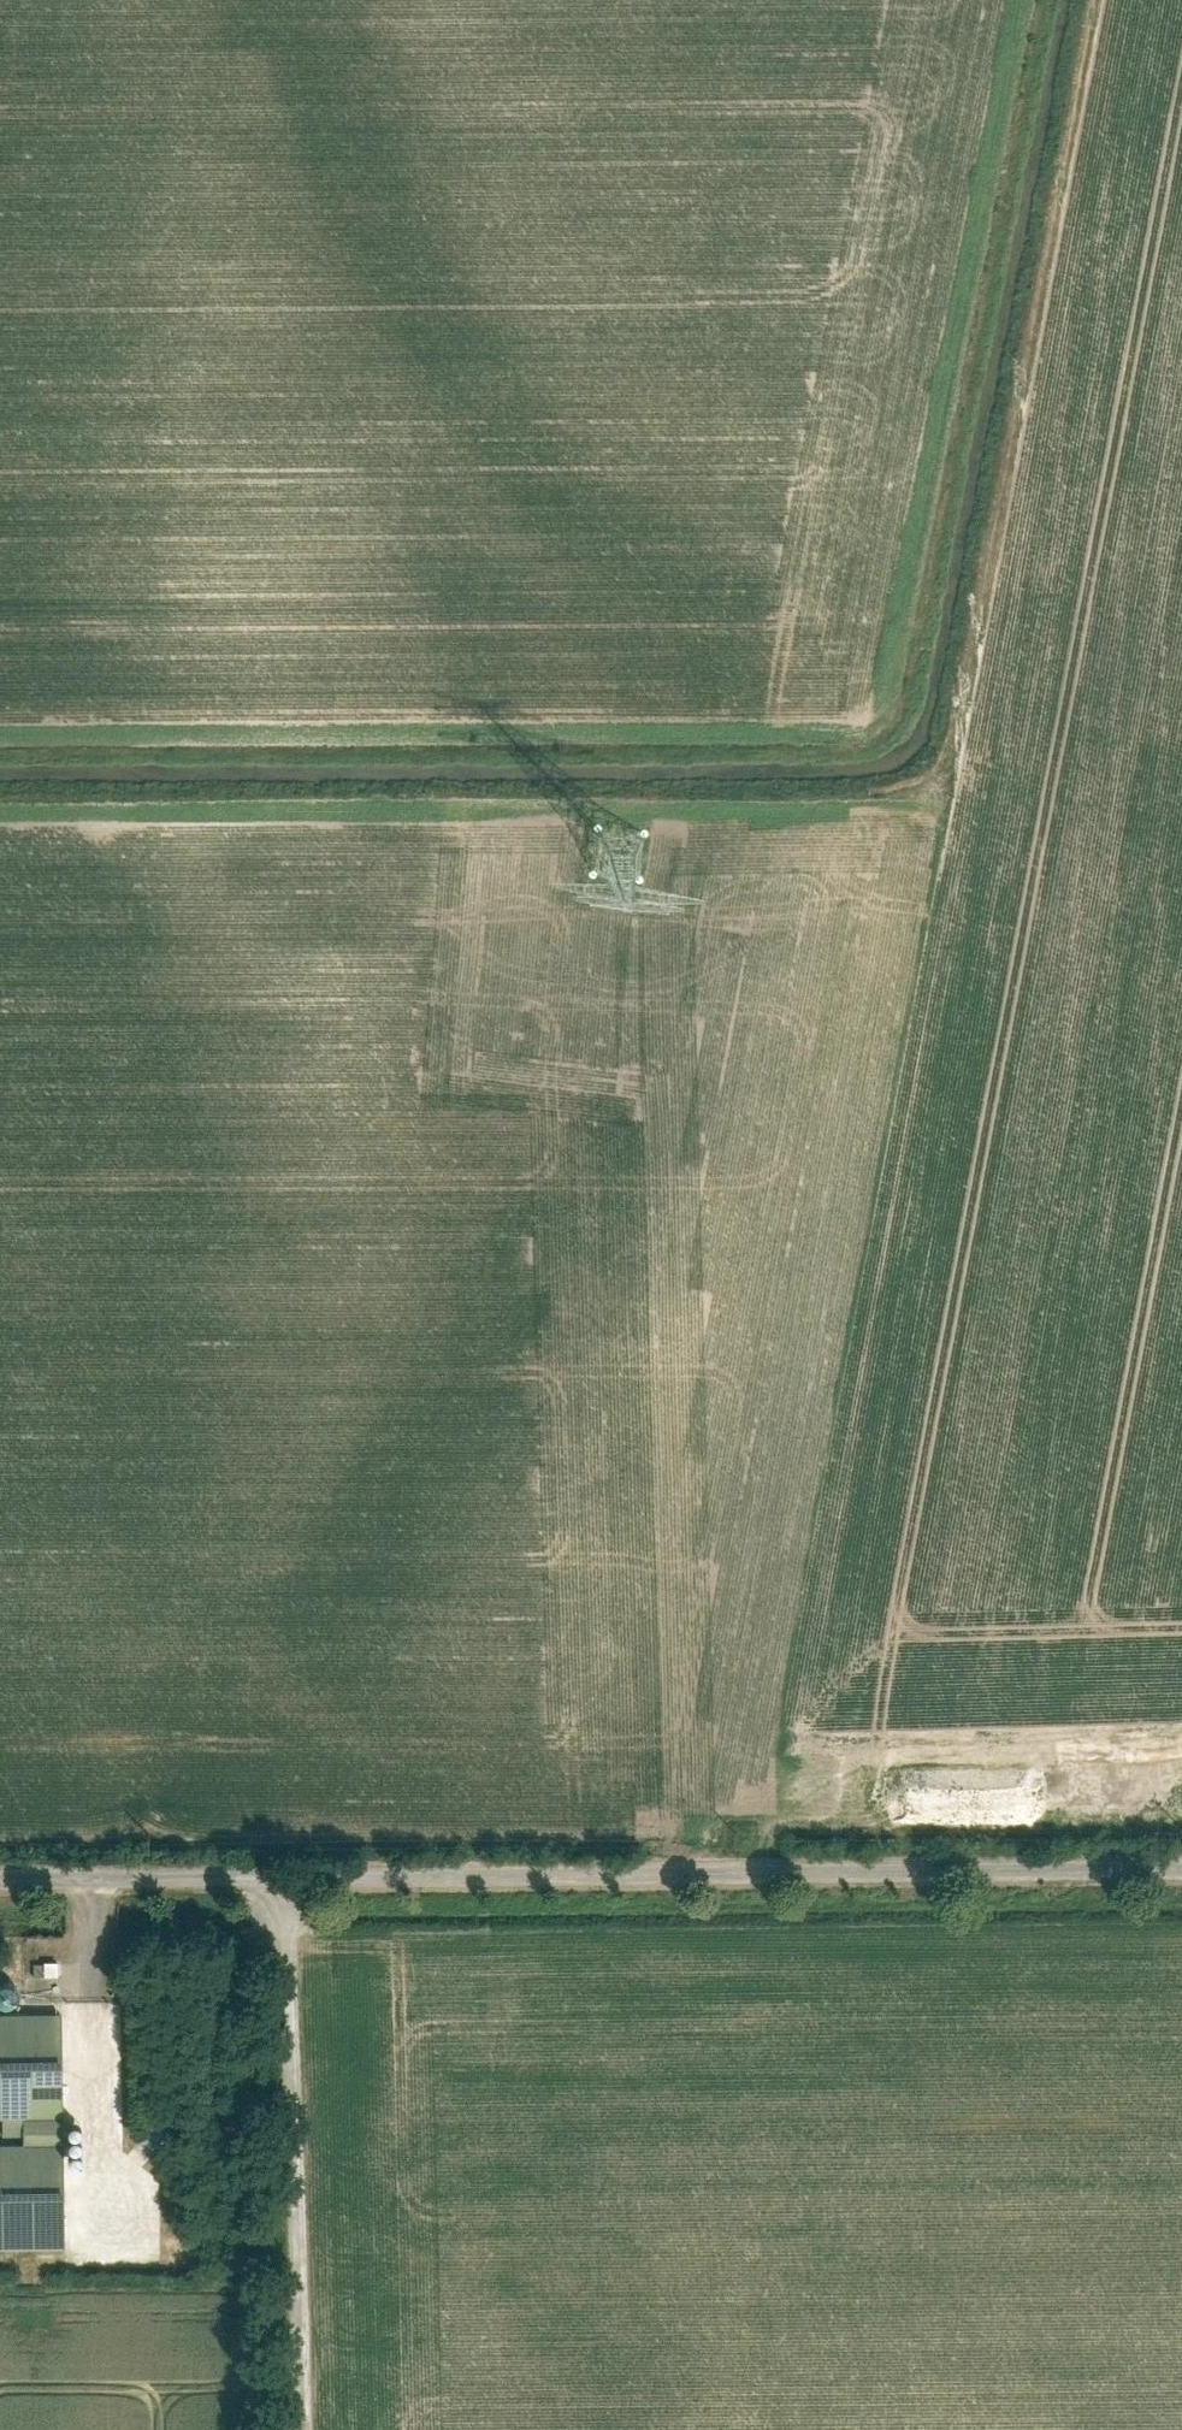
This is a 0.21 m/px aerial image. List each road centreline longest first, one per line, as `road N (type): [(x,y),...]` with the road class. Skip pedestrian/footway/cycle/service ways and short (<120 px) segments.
road 1 (unclassified): [(0,1879),(1181,1869)]
road 2 (track): [(304,2429),(293,1877)]

